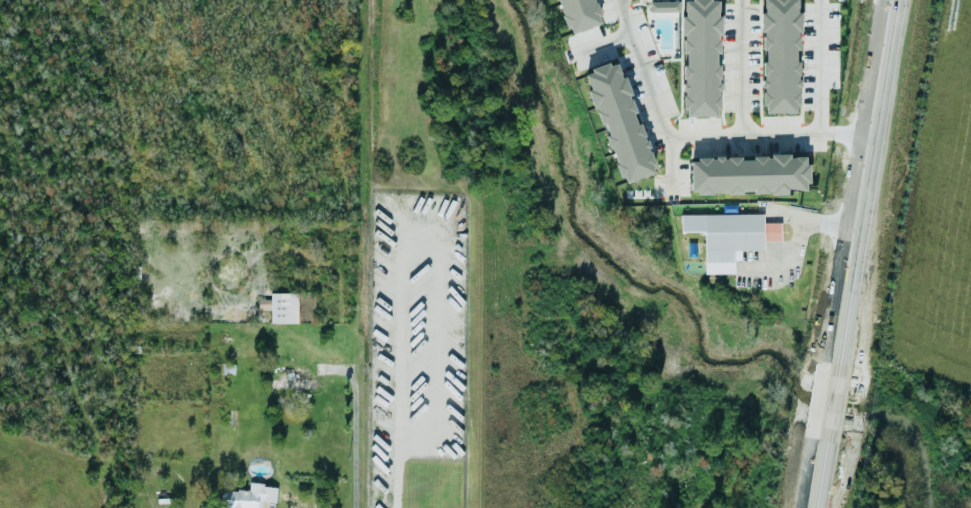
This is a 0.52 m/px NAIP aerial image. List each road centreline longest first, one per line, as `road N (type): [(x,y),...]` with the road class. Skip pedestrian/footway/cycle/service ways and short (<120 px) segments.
road 1 (secondary): [(838,364),(898,0)]
road 2 (residential): [(618,0),(669,139),(670,189)]
road 3 (residential): [(819,0),(820,131),(876,134)]
road 4 (residential): [(820,131),(669,139)]
road 5 (residential): [(740,0),(743,134)]

